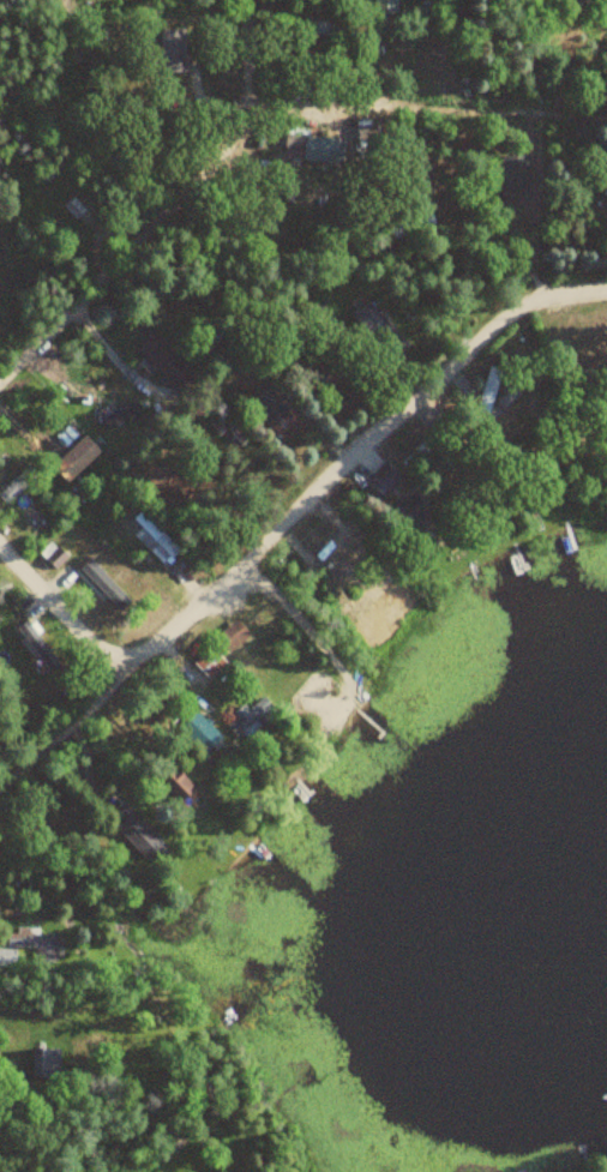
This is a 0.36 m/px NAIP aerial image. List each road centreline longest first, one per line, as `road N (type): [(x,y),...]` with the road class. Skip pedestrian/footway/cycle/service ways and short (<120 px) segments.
road 1 (residential): [(606,291),(561,294),(489,329),(244,567),(46,741)]
road 2 (residential): [(0,379),(241,126),(253,56),(245,0)]
road 3 (residential): [(120,675),(0,543)]

